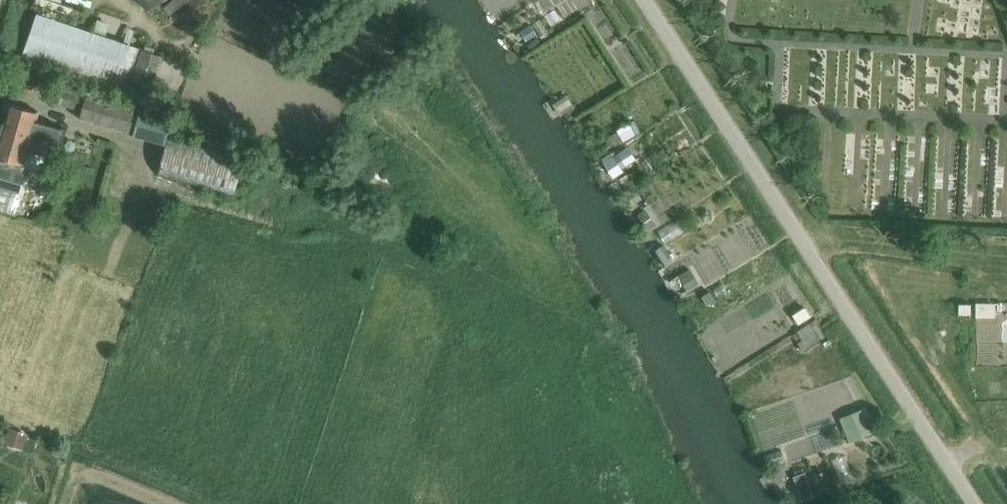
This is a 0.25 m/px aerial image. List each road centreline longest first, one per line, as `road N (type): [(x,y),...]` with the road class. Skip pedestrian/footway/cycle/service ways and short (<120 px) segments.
road 1 (tertiary): [(972,503),(644,0)]

